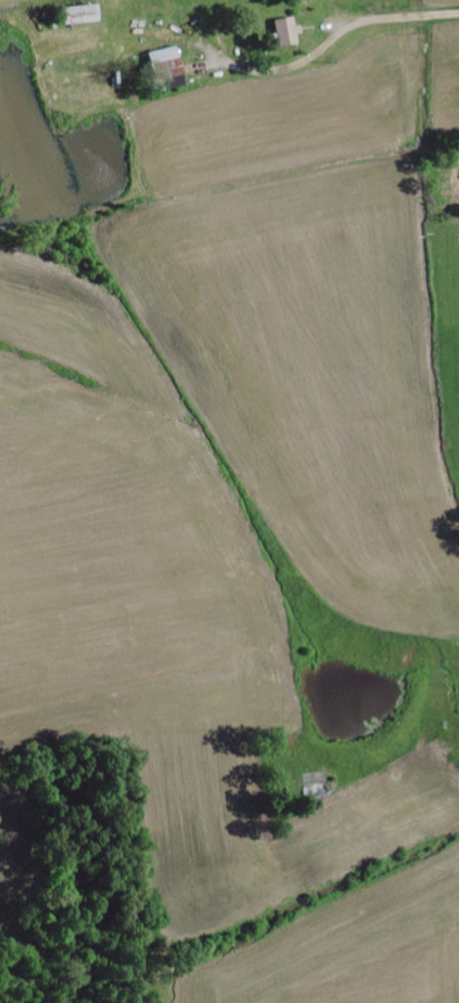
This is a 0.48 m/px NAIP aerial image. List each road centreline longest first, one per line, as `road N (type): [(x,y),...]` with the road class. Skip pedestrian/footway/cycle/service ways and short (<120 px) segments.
road 1 (residential): [(458,9),(335,21)]

